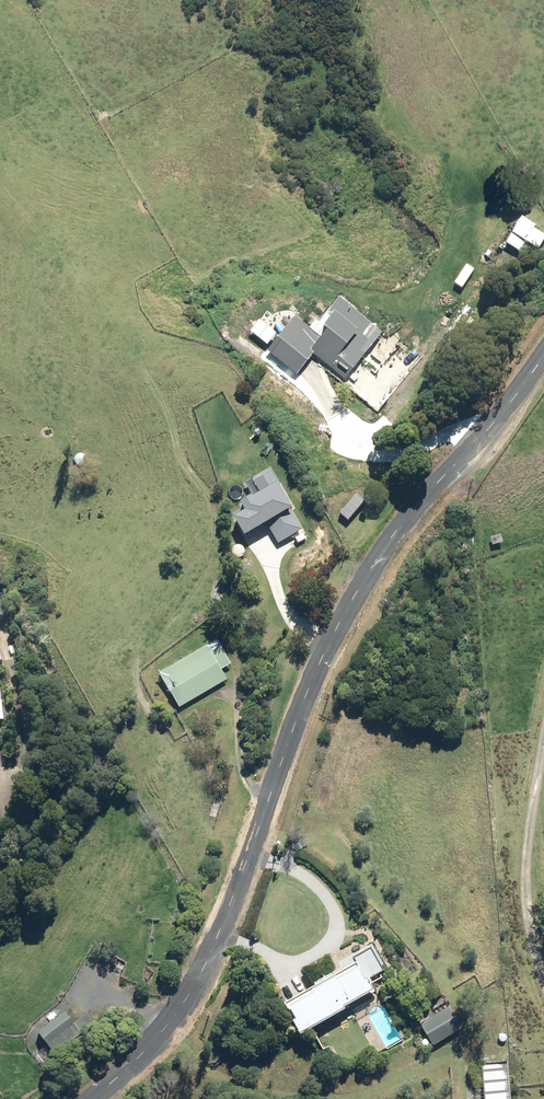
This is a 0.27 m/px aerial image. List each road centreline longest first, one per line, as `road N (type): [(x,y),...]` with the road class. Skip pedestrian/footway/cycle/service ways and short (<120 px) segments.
road 1 (unclassified): [(543,354),(394,533),(353,597),(292,731),(204,967),(164,1028),(91,1098)]

